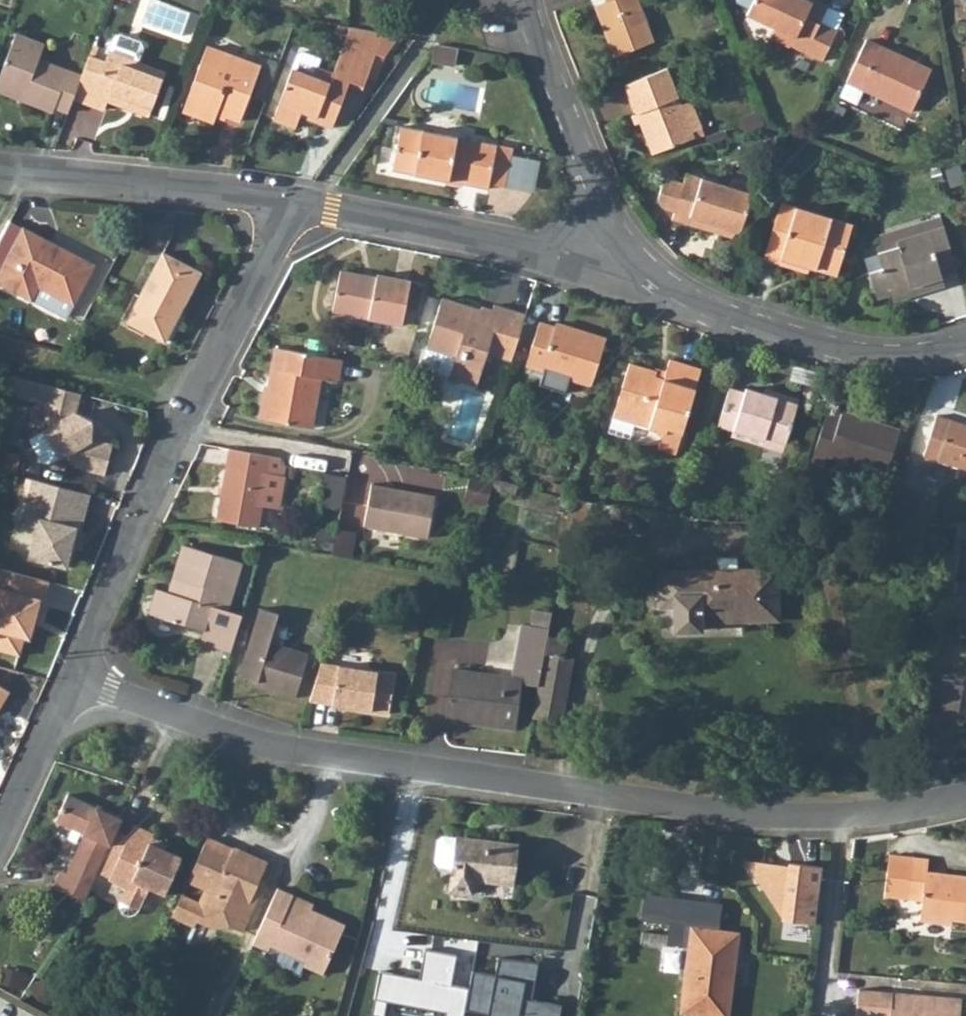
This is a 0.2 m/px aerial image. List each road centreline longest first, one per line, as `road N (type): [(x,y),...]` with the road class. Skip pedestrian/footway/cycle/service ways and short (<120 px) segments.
road 1 (residential): [(73,677),(305,751),(727,813),(905,806),(965,793)]
road 2 (residential): [(73,677),(233,320),(302,203)]
road 3 (residential): [(619,240),(716,310),(853,352),(924,351),(965,341)]
road 4 (residential): [(302,203),(569,253),(619,240)]
road 5 (residential): [(0,170),(302,203)]
road 6 (residential): [(532,0),(546,63),(619,240)]
road 7 (track): [(0,357),(190,410)]
road 8 (residential): [(0,836),(73,677)]

